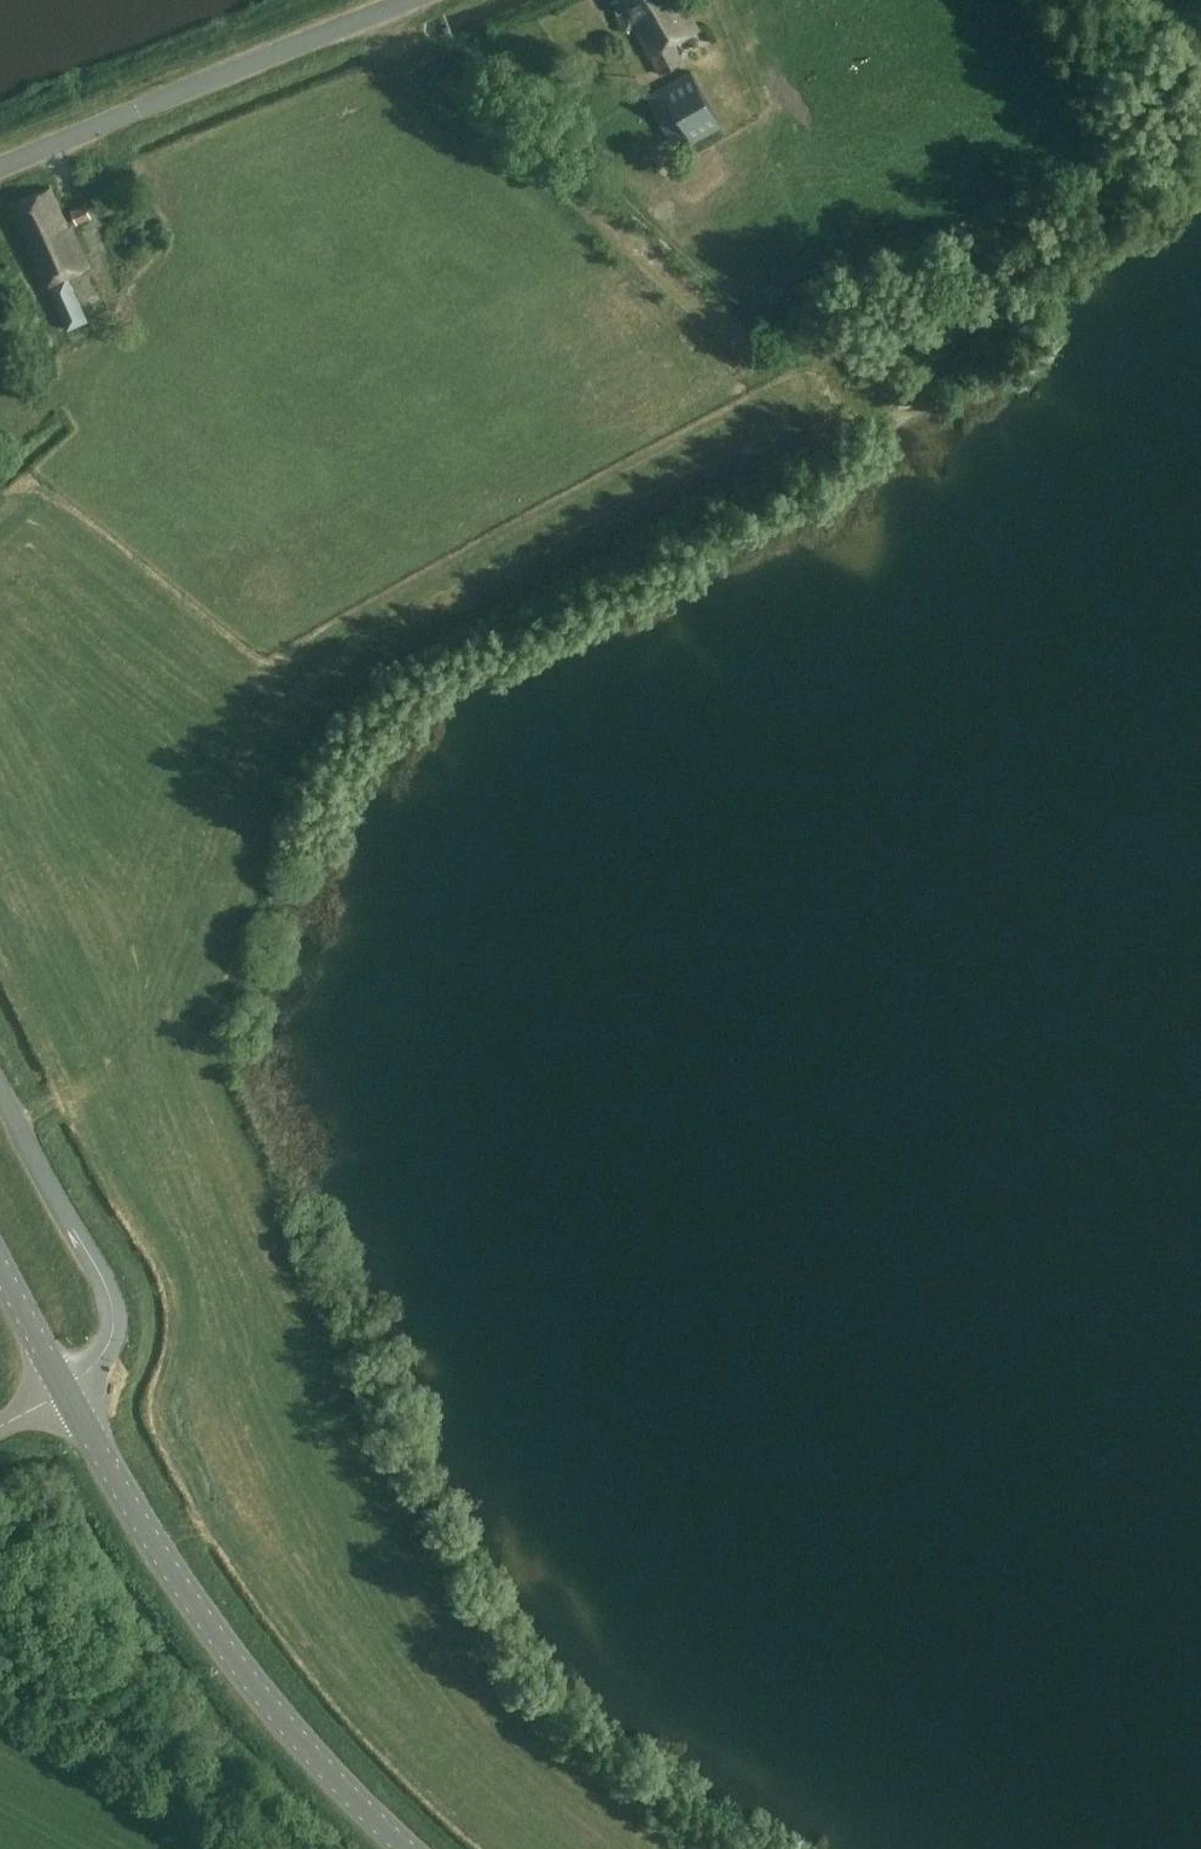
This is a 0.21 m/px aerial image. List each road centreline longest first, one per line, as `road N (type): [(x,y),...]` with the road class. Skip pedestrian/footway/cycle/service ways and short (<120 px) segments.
road 1 (tertiary): [(409,1848),(302,1741),(218,1638),(65,1389)]
road 2 (unclassified): [(0,170),(409,0)]
road 3 (unclassified): [(65,1389),(106,1350),(114,1306),(0,1088)]
road 4 (tertiary): [(65,1389),(0,1265)]

